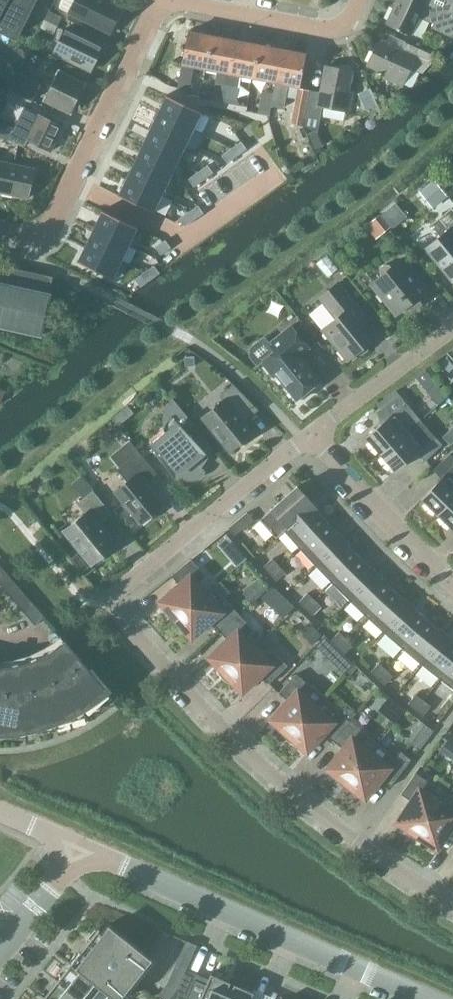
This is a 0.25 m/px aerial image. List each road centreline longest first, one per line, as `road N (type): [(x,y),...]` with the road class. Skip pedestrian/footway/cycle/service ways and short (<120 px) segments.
road 1 (residential): [(452,910),(353,843),(255,761),(118,607),(128,582),(308,441)]
road 2 (residential): [(420,998),(83,853)]
road 3 (residential): [(0,237),(29,236),(53,222),(163,0)]
road 4 (residential): [(173,0),(320,29),(342,26),(362,0)]
road 5 (residential): [(452,586),(308,441)]
road 6 (residential): [(308,441),(452,330)]
road 7 (residential): [(0,956),(83,853)]

